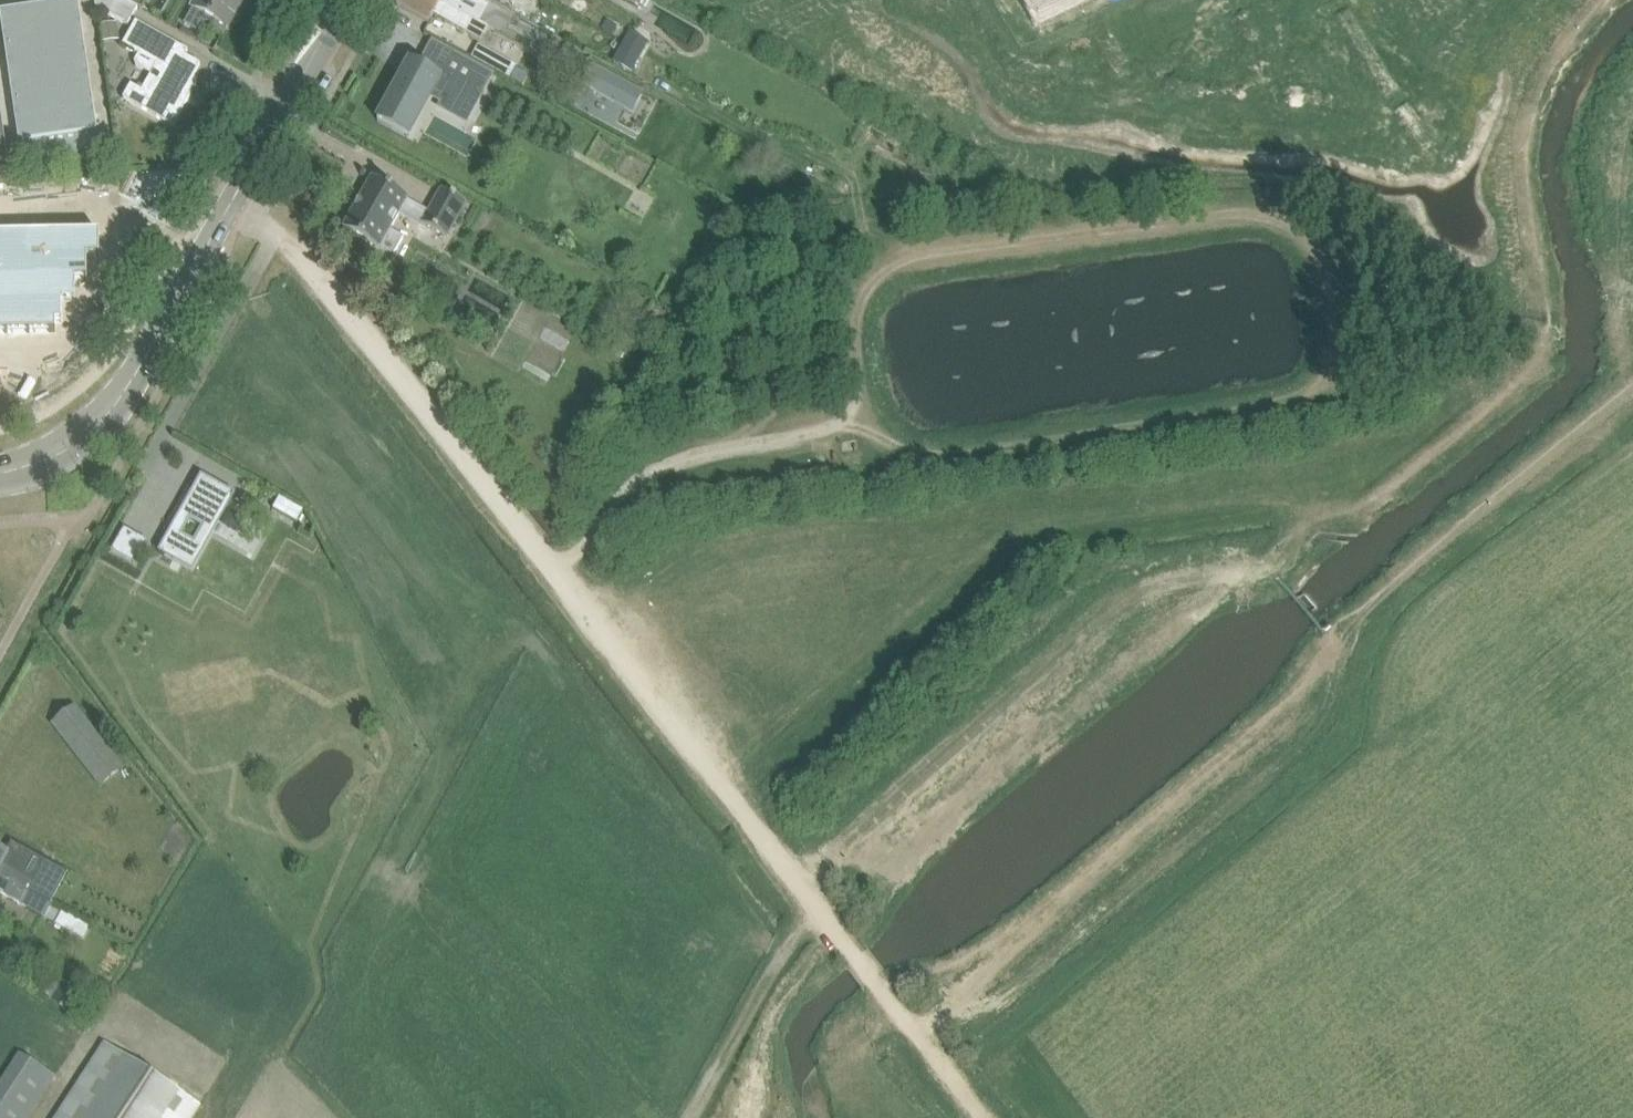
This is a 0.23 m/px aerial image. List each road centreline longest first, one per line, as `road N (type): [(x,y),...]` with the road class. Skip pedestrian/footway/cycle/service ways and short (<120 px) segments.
road 1 (track): [(555,574),(653,468),(700,452),(856,425),(909,453),(991,457),(1295,406),(1317,394),(1339,365),(1327,269),(1293,227),(1251,215),(917,255),(866,292),(856,322),(864,394)]
road 2 (track): [(984,1117),(302,256),(233,197)]
road 3 (track): [(889,996),(1014,931),(1280,704),(1344,627),(1632,381)]
road 4 (track): [(1539,347),(1517,386),(1354,514),(1314,513),(1279,568),(1126,594),(1108,605),(828,852),(789,870)]
road 5 (tertiary): [(0,473),(82,441),(127,393),(345,0)]
road 6 (track): [(1339,365),(1539,347),(1523,149),(1537,97),(1602,0)]

